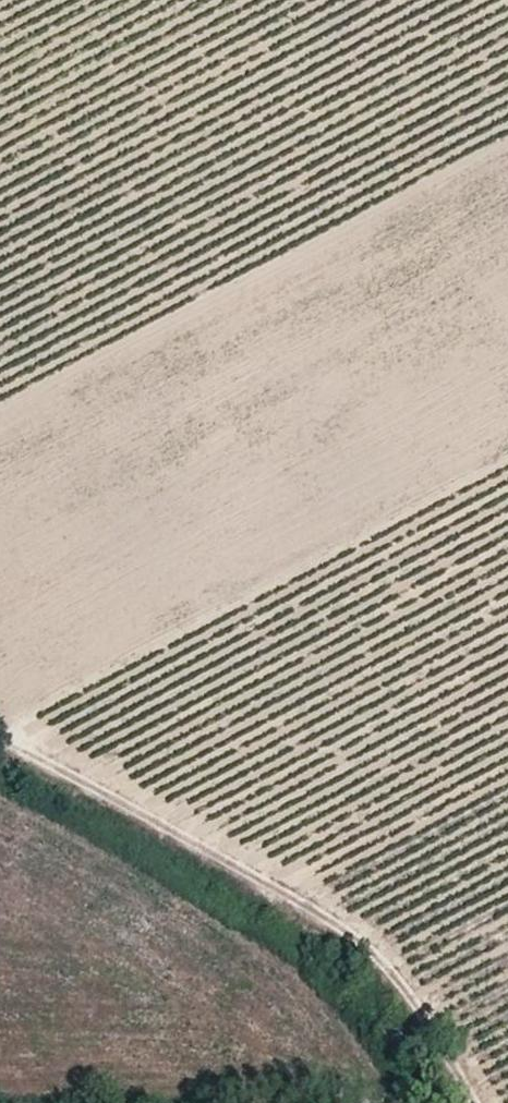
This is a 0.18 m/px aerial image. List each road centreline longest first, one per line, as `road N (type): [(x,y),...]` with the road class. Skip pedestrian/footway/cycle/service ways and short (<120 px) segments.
road 1 (track): [(0,731),(50,752),(350,928),(406,984),(490,1102)]
road 2 (track): [(507,459),(0,727)]
road 3 (track): [(0,409),(507,142)]

